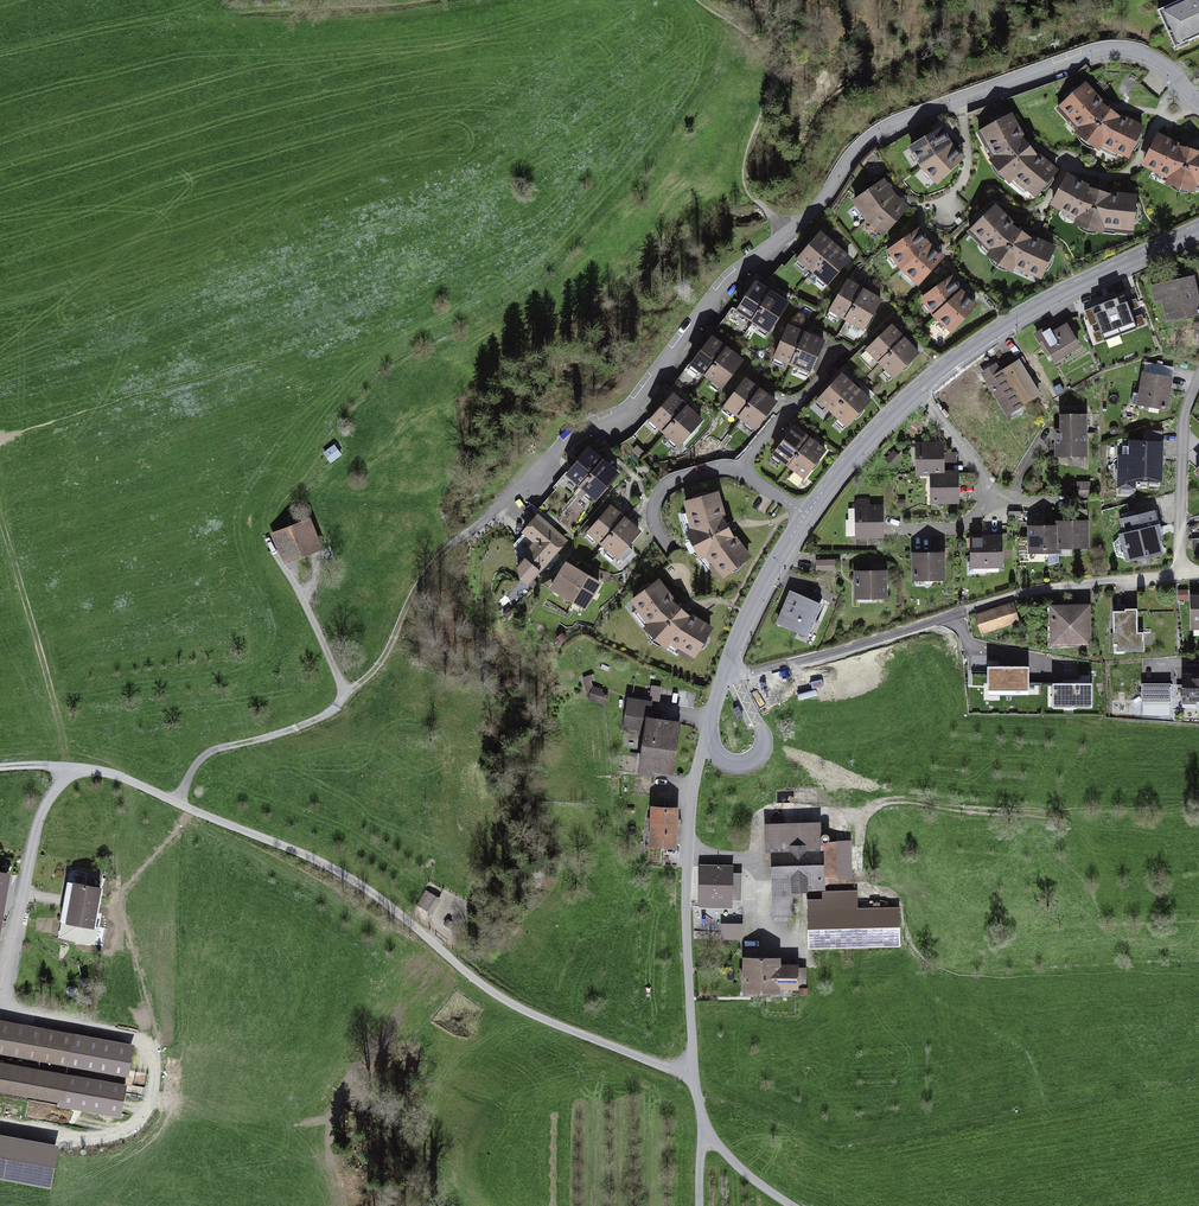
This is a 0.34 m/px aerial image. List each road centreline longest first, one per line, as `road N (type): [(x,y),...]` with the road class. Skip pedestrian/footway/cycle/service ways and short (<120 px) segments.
road 1 (residential): [(1198,102),(1159,61),(1118,48),(879,131),(823,203),(732,279),(633,409),(573,437),(483,521)]
road 2 (residential): [(806,515),(747,617),(716,701),(694,785),(686,912),(706,1130),(792,1205)]
road 3 (track): [(695,1077),(510,1003),(366,889),(315,859),(117,775),(72,768)]
road 4 (track): [(72,768),(36,829),(8,997),(25,1014),(151,1044),(155,1084),(141,1122),(109,1137),(0,1119)]
road 5 (track): [(0,56),(222,9),(418,0)]
road 6 (track): [(177,802),(204,755),(322,717),(349,691),(266,534)]
road 7 (residential): [(1198,230),(1021,314),(917,390)]
road 8 (track): [(702,0),(774,59),(778,72),(745,185),(790,232)]
road 9 (track): [(349,691),(371,675),(416,588),(483,521)]
road 10 (residential): [(1198,373),(1183,426),(1181,575)]
road 11 (residential): [(917,390),(853,453),(806,515)]
road 12 (residential): [(741,472),(785,412),(844,353)]
road 13 (residential): [(741,472),(721,468),(661,492),(655,523),(673,552)]
road 14 (residential): [(1001,500),(917,390)]

